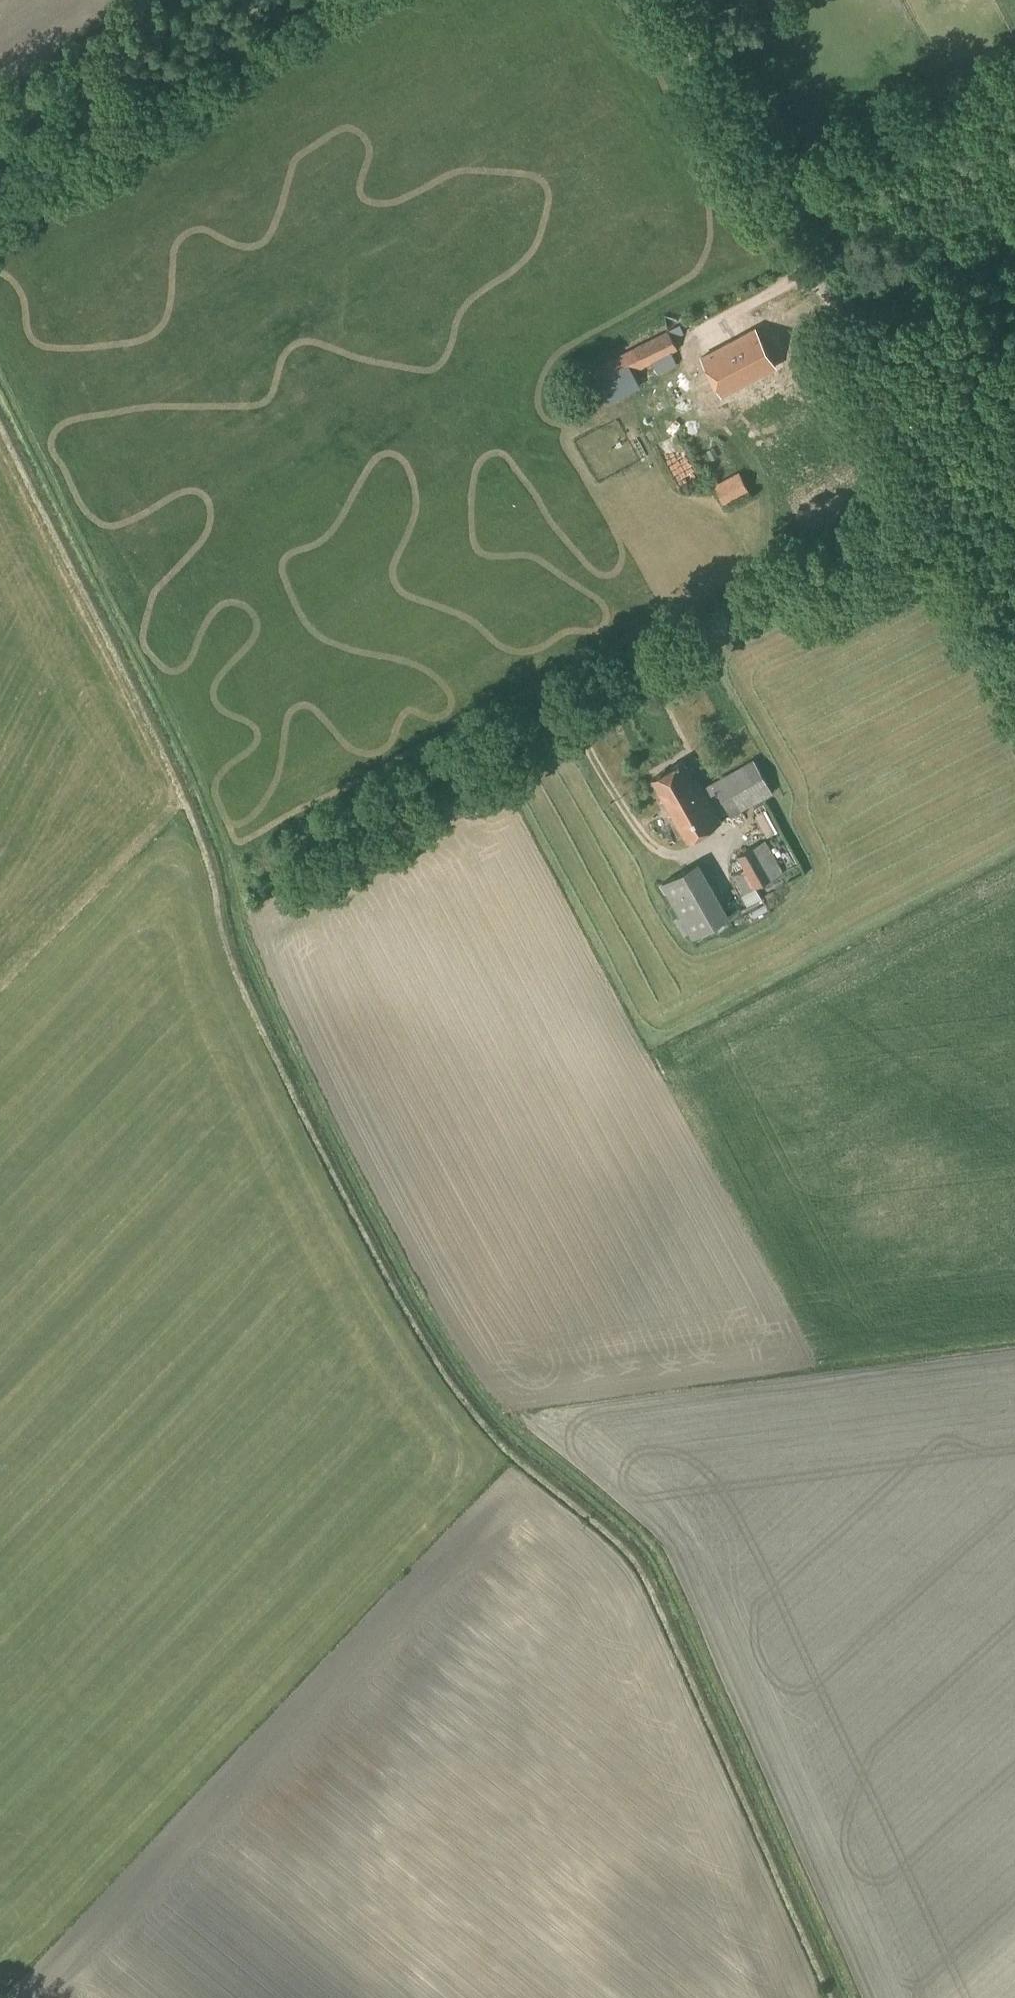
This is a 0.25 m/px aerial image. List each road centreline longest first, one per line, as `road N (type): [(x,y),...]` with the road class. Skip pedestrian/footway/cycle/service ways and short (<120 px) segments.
road 1 (unclassified): [(218,890),(650,651),(943,519),(649,0)]
road 2 (track): [(943,519),(1014,652)]

